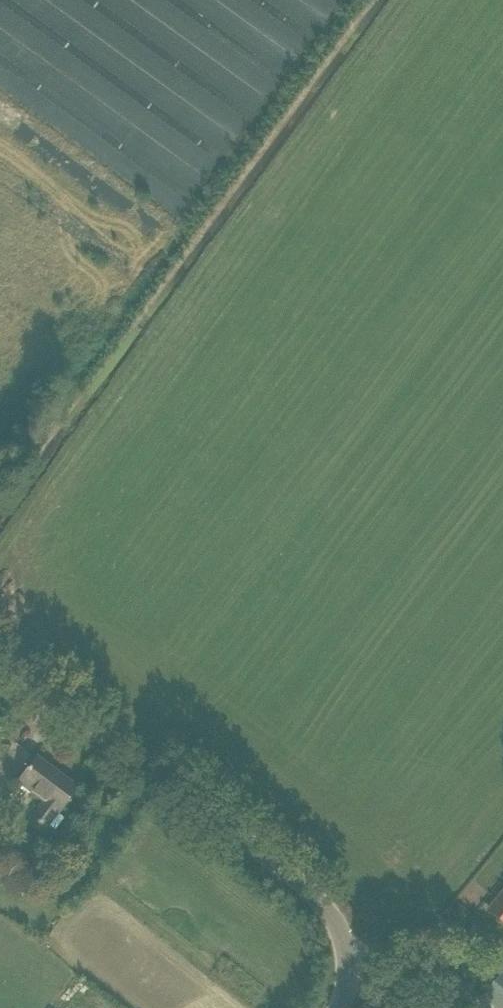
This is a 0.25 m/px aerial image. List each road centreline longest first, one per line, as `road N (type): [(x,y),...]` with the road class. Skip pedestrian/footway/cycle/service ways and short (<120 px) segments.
road 1 (unclassified): [(327,1007),(345,985),(350,950),(345,914),(328,892),(0,647)]

